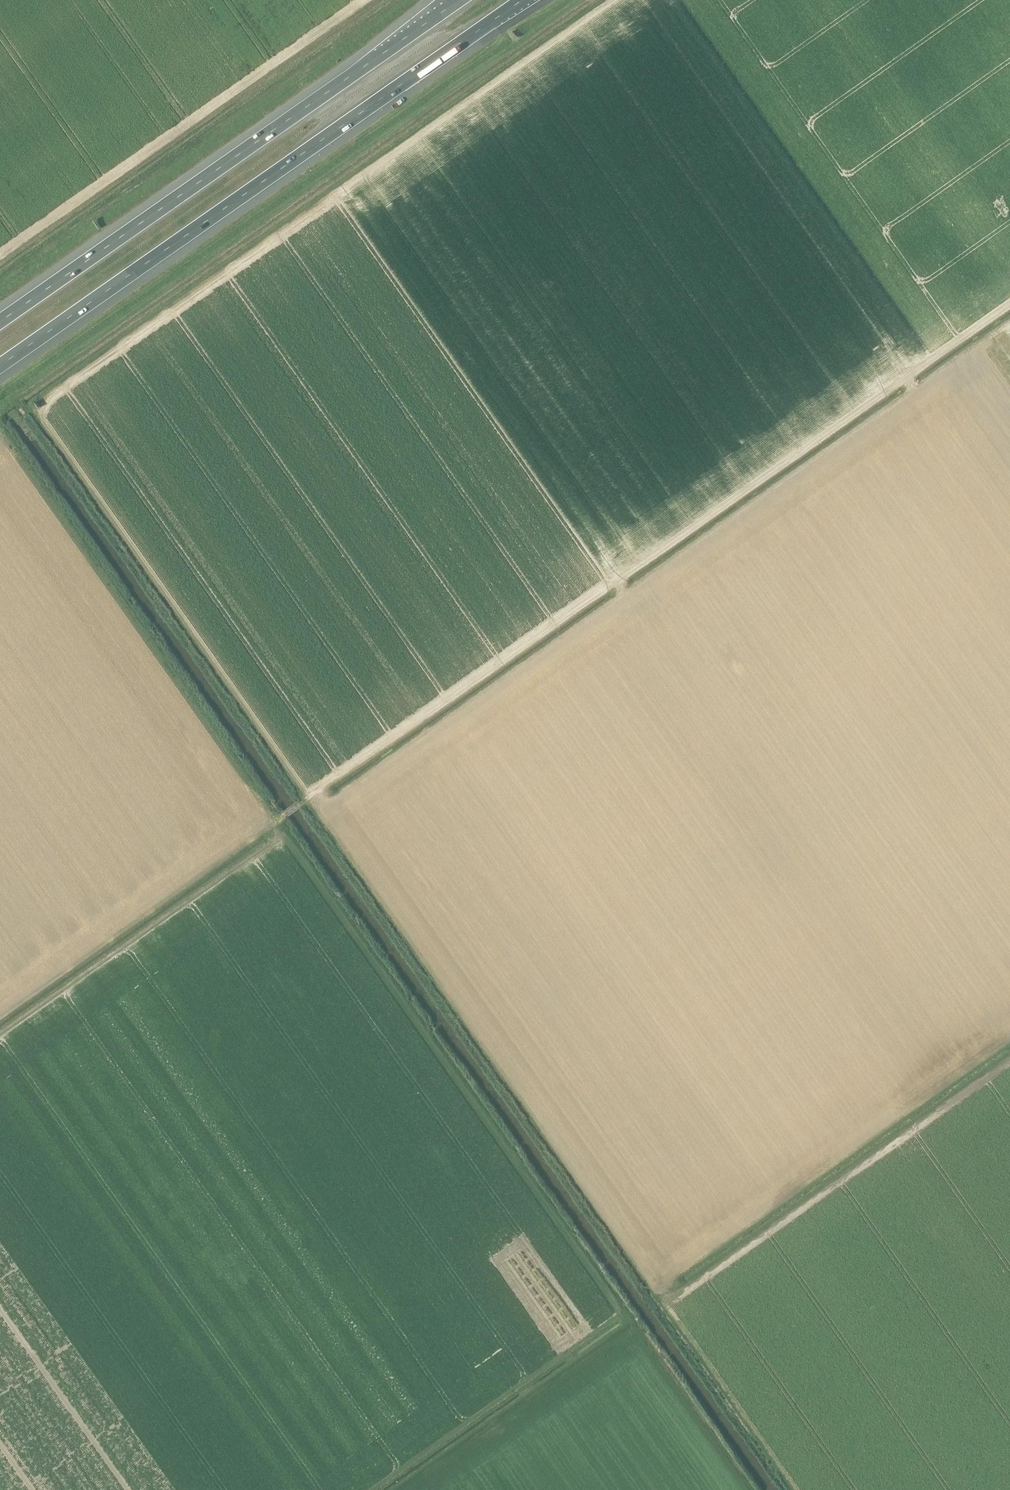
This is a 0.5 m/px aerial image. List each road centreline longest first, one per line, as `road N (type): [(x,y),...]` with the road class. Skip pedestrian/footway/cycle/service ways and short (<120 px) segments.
road 1 (motorway): [(0,366),(521,0)]
road 2 (motorway): [(459,0),(0,322)]
road 3 (track): [(317,792),(269,825),(279,838),(0,1035)]

